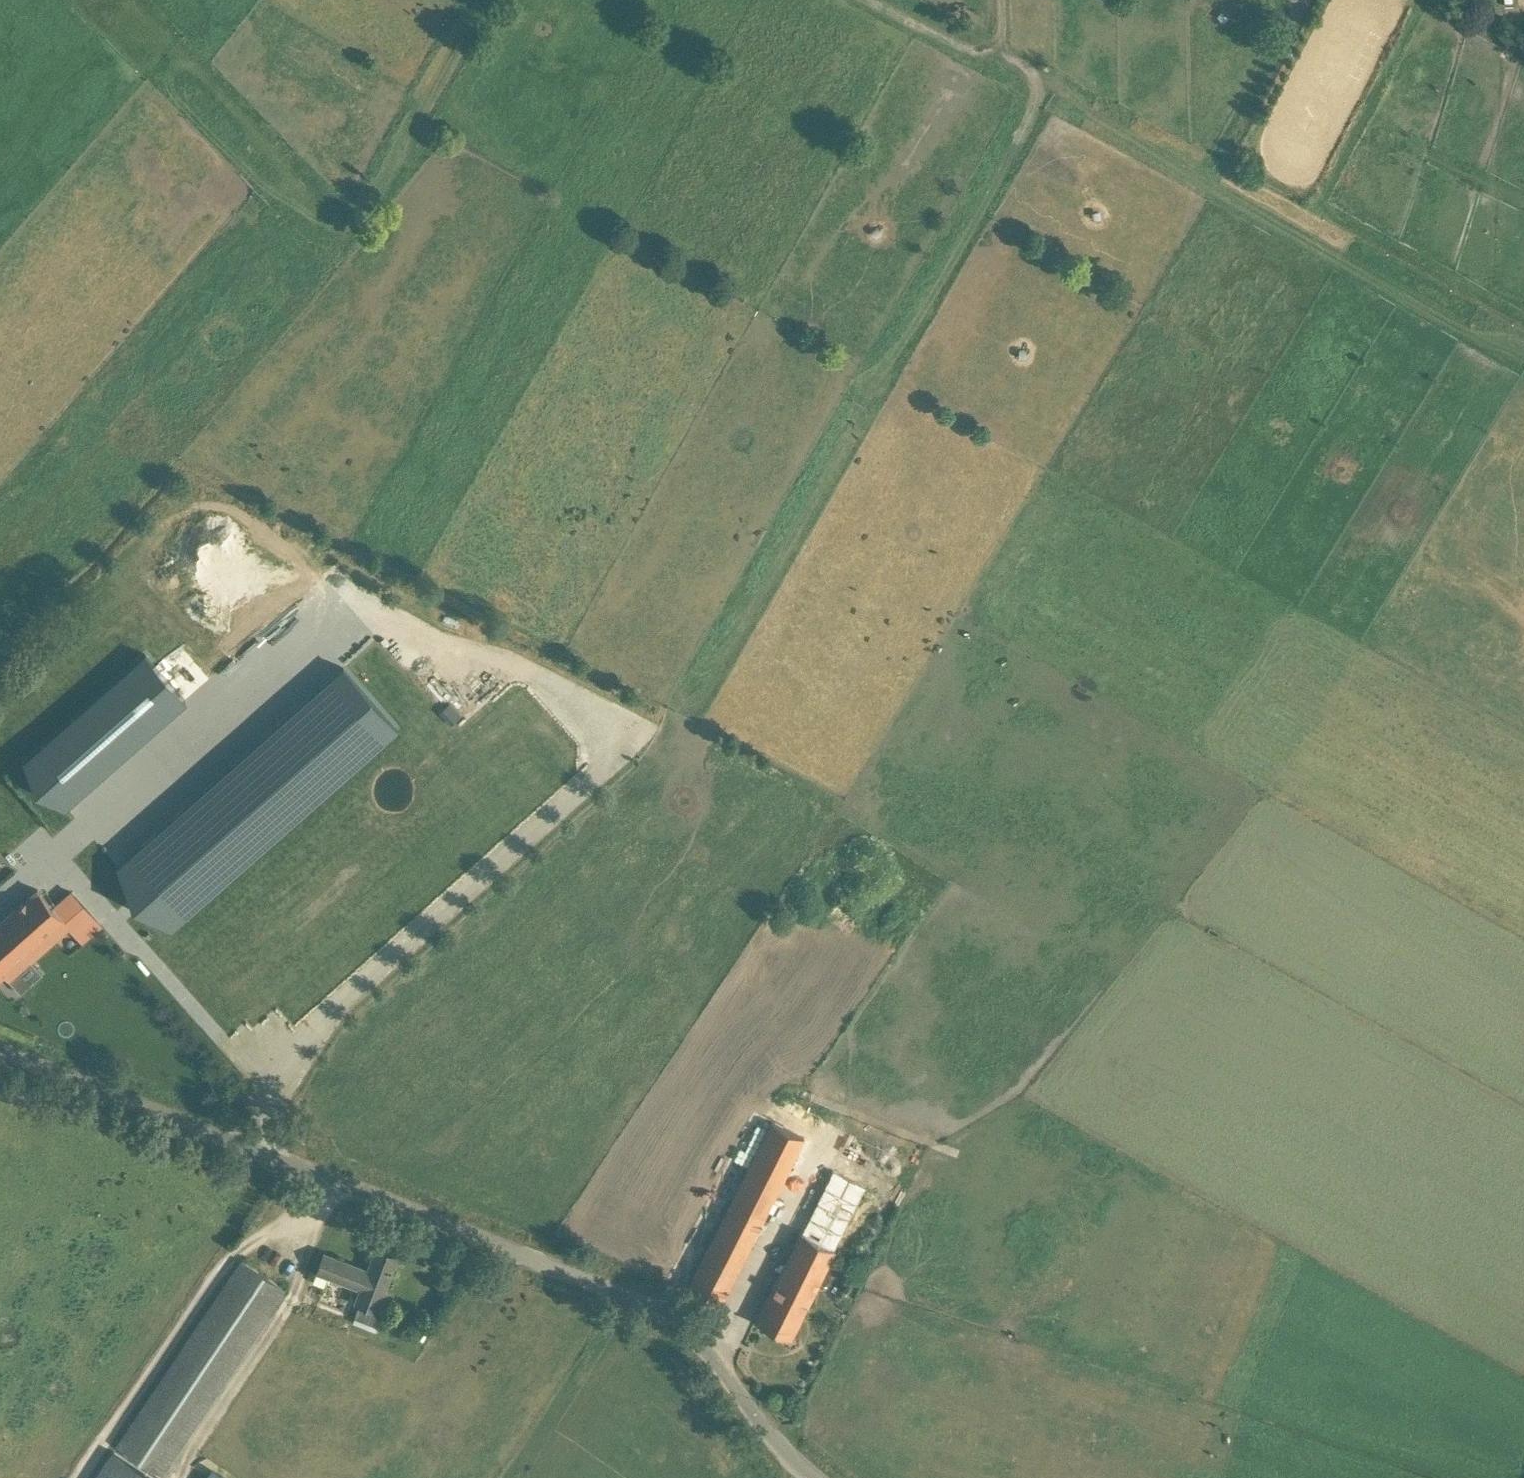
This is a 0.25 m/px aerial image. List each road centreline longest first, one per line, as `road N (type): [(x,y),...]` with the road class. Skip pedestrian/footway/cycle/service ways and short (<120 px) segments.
road 1 (unclassified): [(813,1477),(694,1333),(649,1306),(0,1049)]

